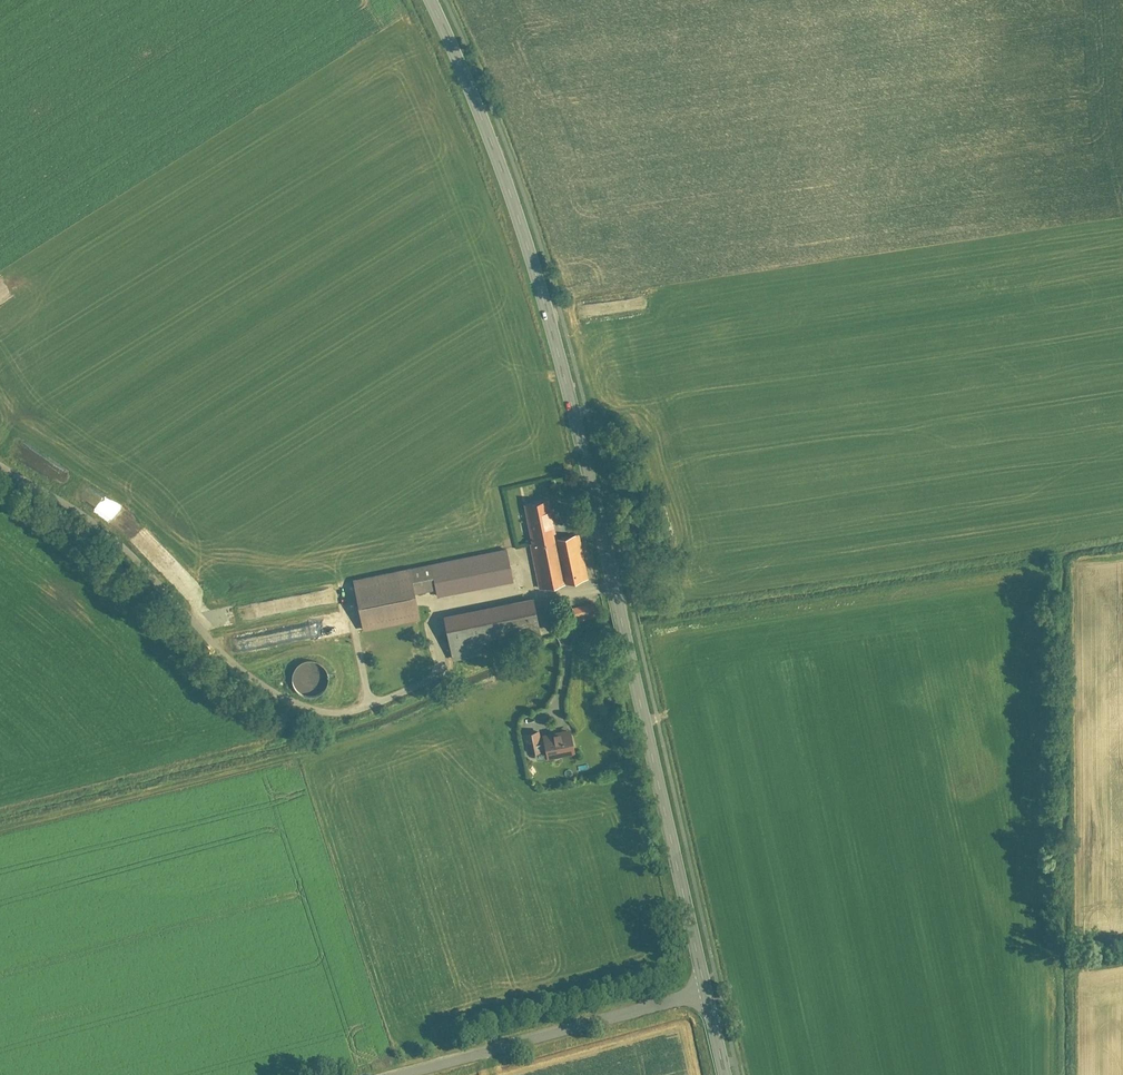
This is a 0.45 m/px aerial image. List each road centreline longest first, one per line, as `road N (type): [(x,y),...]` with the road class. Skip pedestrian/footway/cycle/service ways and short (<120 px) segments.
road 1 (tertiary): [(706,990),(540,277),(471,84),(427,0)]
road 2 (residential): [(395,1074),(706,990)]

